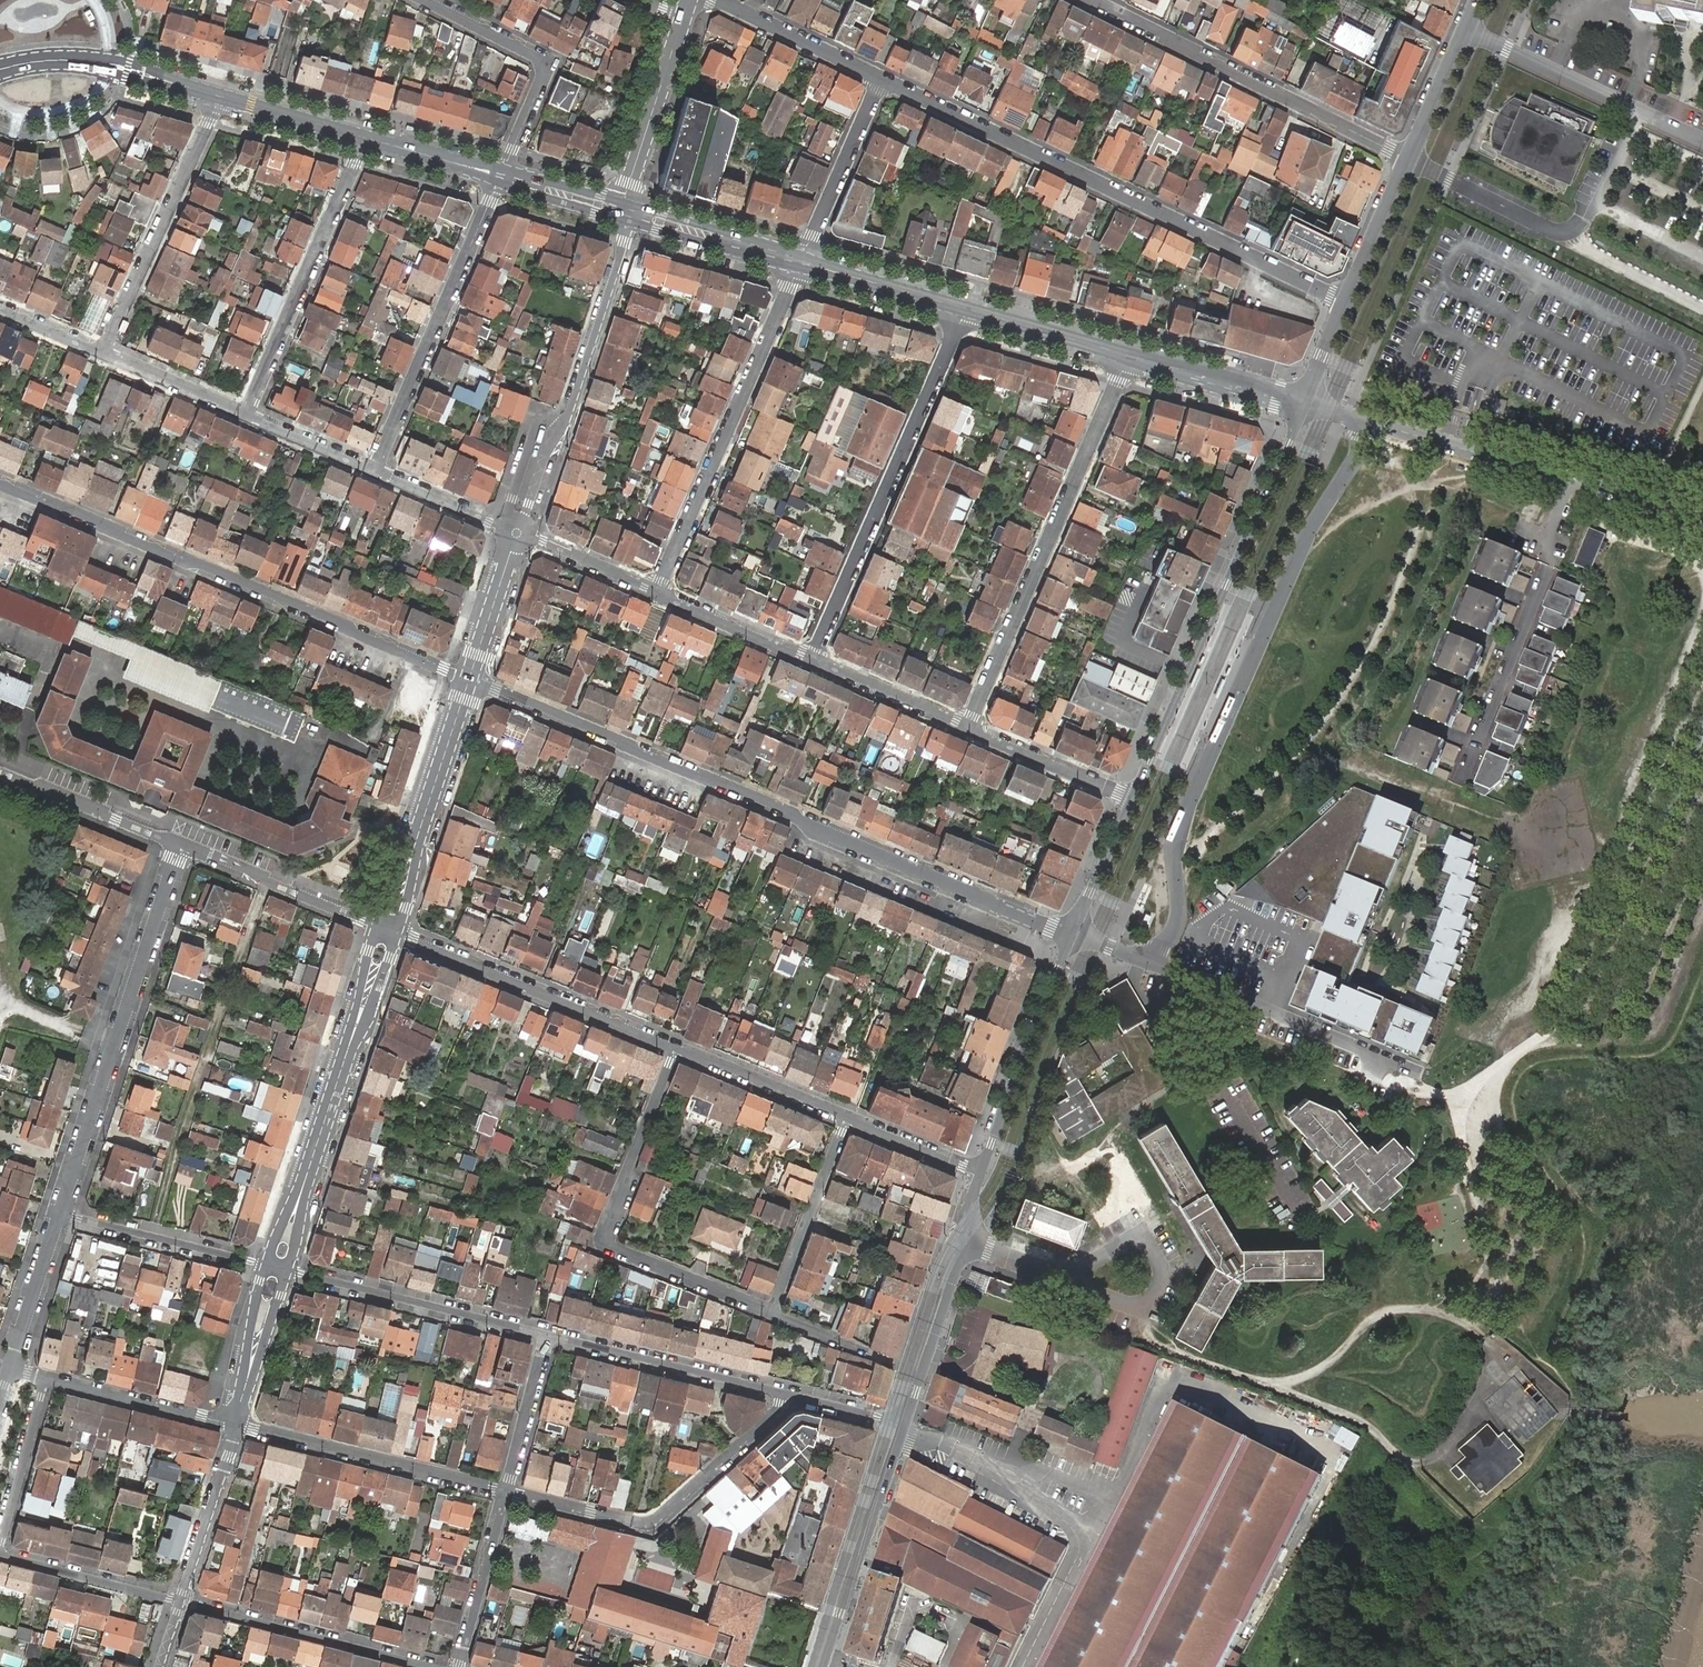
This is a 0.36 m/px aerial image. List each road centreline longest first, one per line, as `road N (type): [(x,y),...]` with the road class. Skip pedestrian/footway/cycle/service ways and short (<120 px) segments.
road 1 (residential): [(471,677),(1073,933)]
road 2 (residential): [(881,78),(1346,302)]
road 3 (track): [(1174,865),(1256,800),(1333,714),(1373,646),(1454,446)]
road 4 (residential): [(0,482),(471,677)]
road 5 (tertiary): [(1132,801),(1304,404)]
road 6 (residential): [(968,729),(1127,355)]
road 7 (residential): [(183,844),(61,1214)]
road 8 (residential): [(812,661),(965,309)]
road 9 (residential): [(1073,933),(1422,1073)]
road 10 (residential): [(1304,404),(1653,502)]
road 11 (residential): [(801,262),(657,593)]
road 12 (residential): [(388,929),(276,1267)]
road 13 (residential): [(1408,159),(1090,0)]
road 14 (residential): [(793,1396),(645,1526),(504,1491)]
road 15 (residential): [(627,212),(626,243),(570,411),(519,533)]
road 16 (residential): [(501,177),(375,470)]
road 17 (residential): [(675,1048),(388,929)]
road 18 (residential): [(363,138),(246,413)]
road 19 (residential): [(106,352),(218,95)]
road 20 (residential): [(276,1267),(545,1334)]
road 21 (residential): [(504,1491),(237,1424)]
road 22 (residential): [(443,1666),(180,1601)]
road 23 (residential): [(471,677),(388,929)]
road 24 (residential): [(421,0),(545,65),(501,177)]
road 25 (residential): [(1702,141),(1467,31)]
road 26 (tertiary): [(980,1173),(1073,933)]
road 27 (residential): [(545,1334),(793,1396)]
road 28 (tertiary): [(822,1666),(904,1428)]
road 29 (residential): [(388,929),(183,844)]
road 30 (residential): [(61,1214),(276,1267)]
road 31 (residential): [(607,1245),(605,1233),(675,1048)]
road 32 (residential): [(771,1313),(848,1118)]
road 33 (residential): [(684,13),(630,181),(627,212)]
road 34 (residential): [(801,262),(881,78)]
road 35 (residential): [(237,1424),(46,1377)]
road 36 (residential): [(183,844),(0,772)]
road 37 (tertiary): [(904,1428),(970,1244)]
road 38 (residential): [(848,1118),(675,1048)]
road 39 (residential): [(180,1601),(0,1553)]
road 40 (residential): [(237,1424),(180,1601)]
road 41 (tertiary): [(1304,404),(1127,355)]
road 42 (residential): [(504,1491),(457,1666)]
road 43 (tertiary): [(801,262),(627,212)]
road 44 (residential): [(719,0),(881,78)]
road 45 (residential): [(968,729),(1132,801)]
road 46 (residential): [(607,1245),(771,1313)]
road 47 (unclassified): [(1064,1279),(1116,1246),(1147,1247),(1164,1270),(1162,1286),(1155,1299),(1133,1304)]
road 48 (residential): [(46,1377),(0,1545)]
road 49 (tertiary): [(965,309),(801,262)]
road 50 (residential): [(812,661),(968,729)]
road 51 (residential): [(657,593),(812,661)]
road 52 (tertiary): [(1127,355),(965,309)]
road 53 (residential): [(545,1334),(504,1491)]
road 54 (residential): [(61,1214),(11,1368)]
road 55 (residential): [(276,1267),(237,1424)]
road 56 (residential): [(519,533),(375,470)]
road 57 (residential): [(1346,302),(1408,159)]
road 58 (residential): [(246,413),(106,352)]
road 59 (residential): [(519,533),(471,677)]
road 60 (tertiary): [(363,138),(218,95)]
road 61 (residential): [(519,533),(657,593)]
road 62 (tertiary): [(1073,933),(1132,801)]
road 63 (tertiary): [(501,177),(363,138)]
road 64 (residential): [(980,1173),(848,1118)]
road 65 (residential): [(375,470),(246,413)]
road 66 (residential): [(1408,159),(1467,31)]
road 67 (residential): [(0,105),(37,116),(68,110),(92,92),(107,65)]
road 68 (tertiary): [(627,212),(501,177)]

